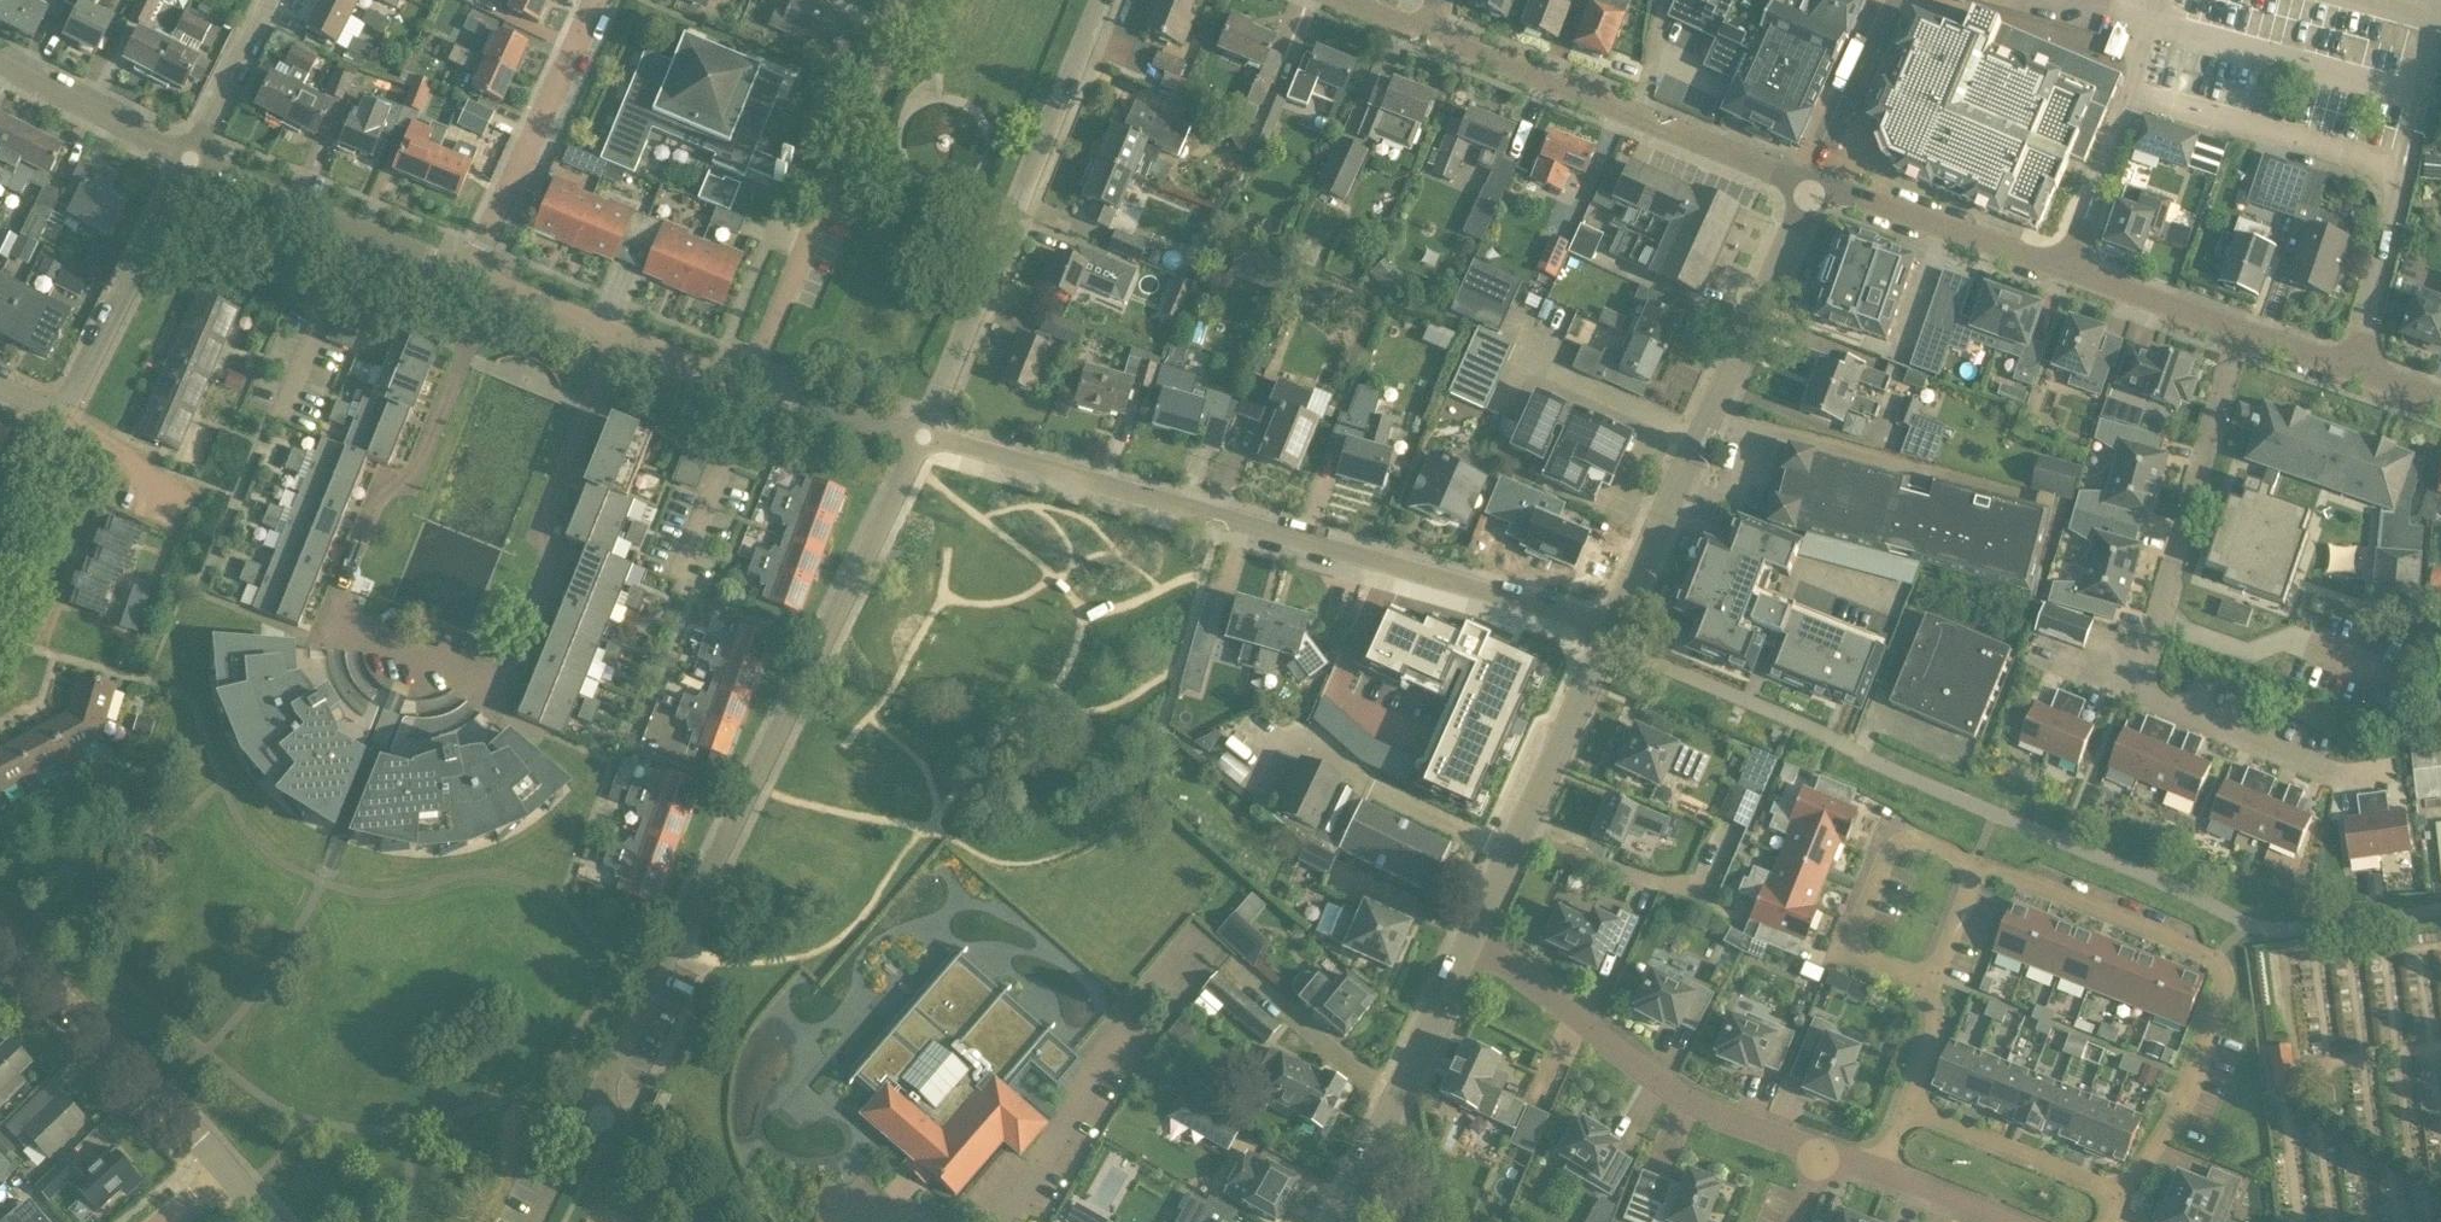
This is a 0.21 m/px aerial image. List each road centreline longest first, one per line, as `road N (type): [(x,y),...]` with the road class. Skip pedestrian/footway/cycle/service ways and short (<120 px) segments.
road 1 (residential): [(492,281),(410,485),(383,477),(335,592),(343,625),(415,659),(484,687),(502,682),(559,543),(537,535),(616,333)]
road 2 (residential): [(589,1116),(923,441)]
road 3 (residential): [(1606,630),(923,441)]
road 4 (residential): [(2390,771),(2343,774),(2129,689),(2160,617),(2242,332)]
road 5 (residential): [(1974,866),(2216,958),(2225,978),(2168,1126),(2122,1188)]
road 6 (unclassified): [(1606,630),(1811,190)]
road 7 (residential): [(923,441),(1103,0)]
road 8 (residential): [(1824,1154),(1697,1106),(1469,937)]
road 9 (residential): [(749,386),(908,0)]
road 10 (unclassified): [(1811,190),(1434,35)]
road 11 (residential): [(2433,21),(2358,370)]
road 12 (unclassified): [(1469,937),(1606,630)]
road 13 (tertiary): [(226,1169),(0,933)]
road 14 (unclassified): [(1338,1221),(1469,937)]
road 15 (residential): [(471,273),(191,160)]
road 16 (residential): [(471,273),(596,0)]
road 17 (residential): [(57,418),(191,160)]
road 18 (residential): [(2069,270),(2157,0)]
road 19 (residential): [(1933,977),(1871,954),(1857,933),(1888,850),(1909,838),(1974,866)]
road 20 (unclassified): [(2069,270),(1811,190)]
road 21 (track): [(57,418),(111,445),(177,495),(145,581)]
road 22 (residential): [(1907,1110),(2122,1188)]
road 23 (residential): [(191,160),(0,63)]
road 24 (residential): [(1890,0),(1811,190)]
road 25 (unclassified): [(2242,332),(2069,270)]
road 26 (residential): [(923,441),(749,386)]
road 27 (residential): [(191,160),(269,0)]
road 28 (residential): [(692,1221),(630,1140),(589,1116)]
road 29 (residential): [(749,386),(616,333)]
road 30 (residential): [(1907,1110),(1940,1034),(1933,977)]
road 31 (residential): [(0,546),(57,418)]
road 32 (residential): [(2008,1221),(1880,1171)]
road 33 (residential): [(616,333),(492,281)]
road 34 (unclassified): [(2358,370),(2242,332)]

